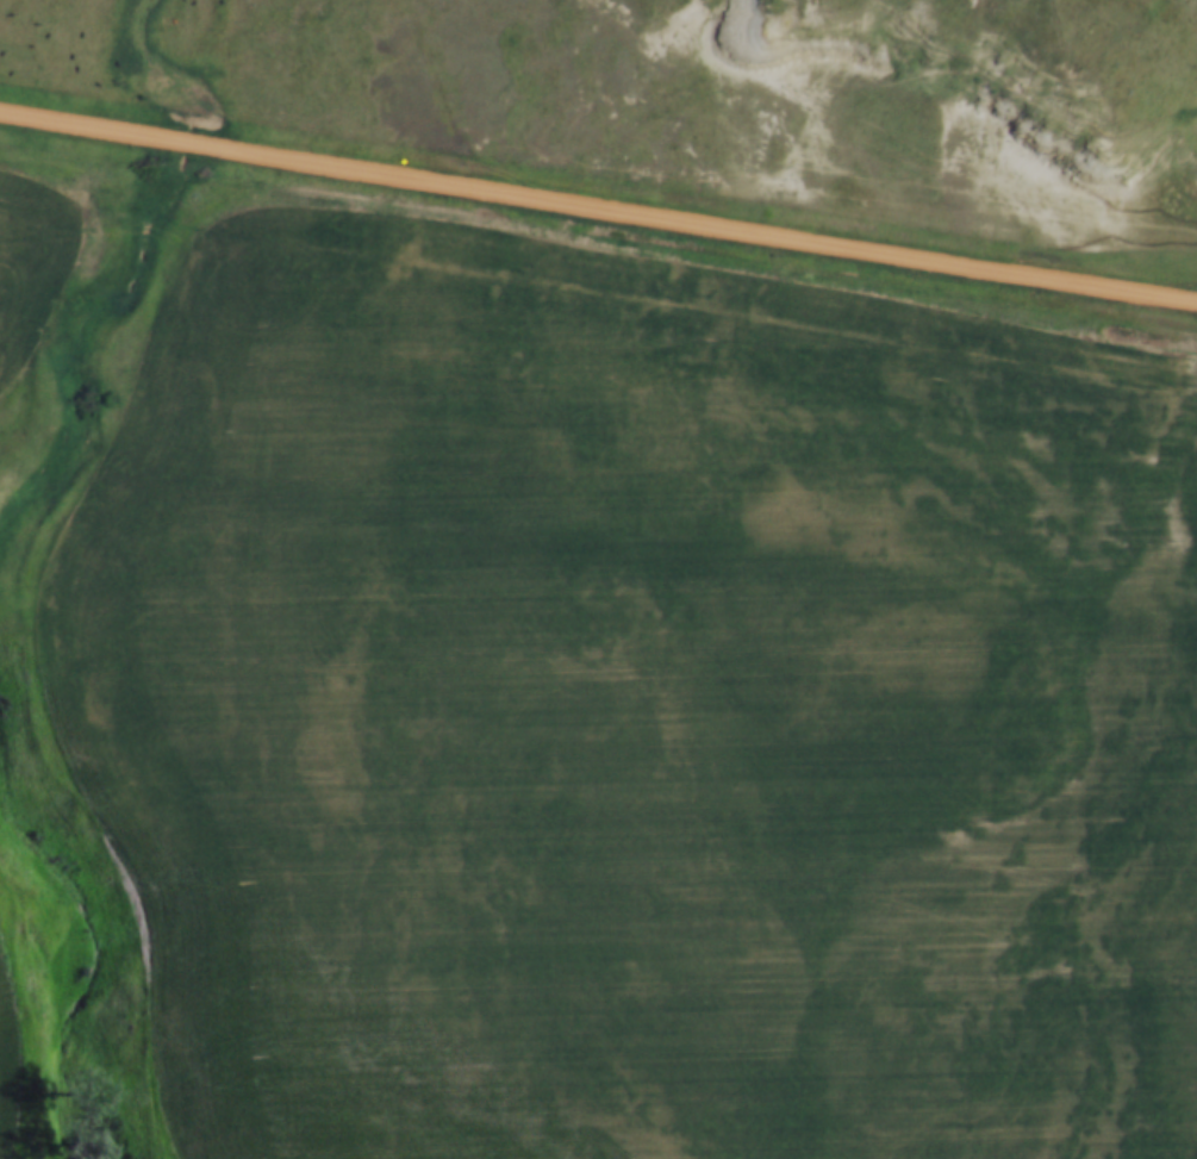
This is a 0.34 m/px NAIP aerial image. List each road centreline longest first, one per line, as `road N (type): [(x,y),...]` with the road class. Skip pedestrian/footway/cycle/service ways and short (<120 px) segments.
road 1 (residential): [(1196,296),(0,108)]

